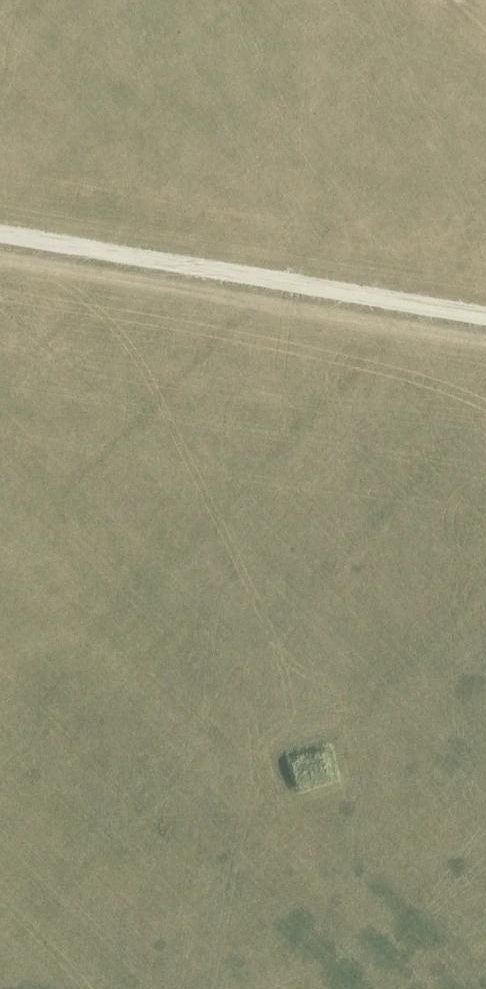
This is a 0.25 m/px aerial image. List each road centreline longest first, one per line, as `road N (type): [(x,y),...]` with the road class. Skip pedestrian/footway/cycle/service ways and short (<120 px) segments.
road 1 (track): [(485,319),(0,231)]

